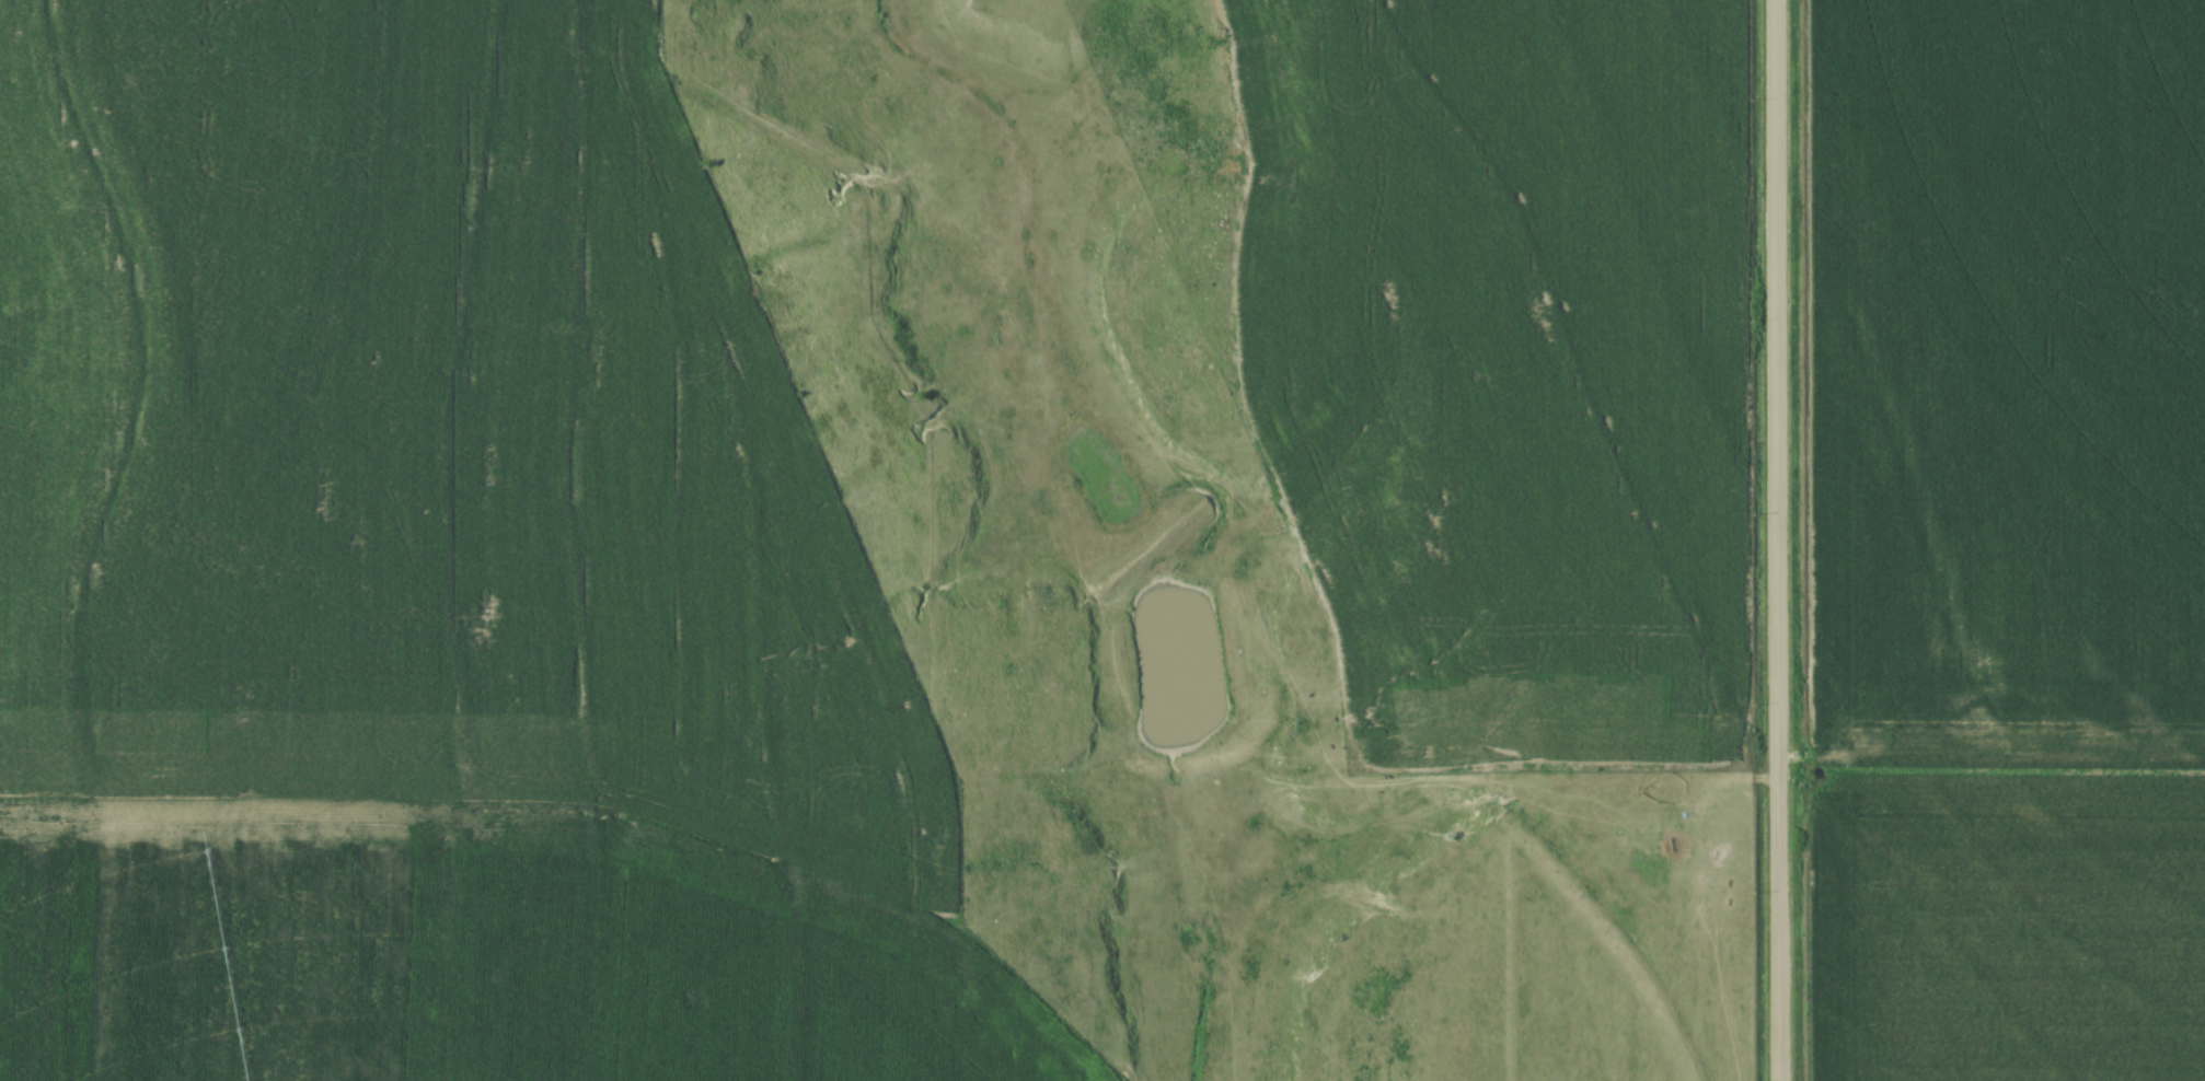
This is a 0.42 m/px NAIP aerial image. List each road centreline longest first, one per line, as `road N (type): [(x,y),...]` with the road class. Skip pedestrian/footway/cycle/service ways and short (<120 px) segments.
road 1 (tertiary): [(1771,0),(1774,1080)]

